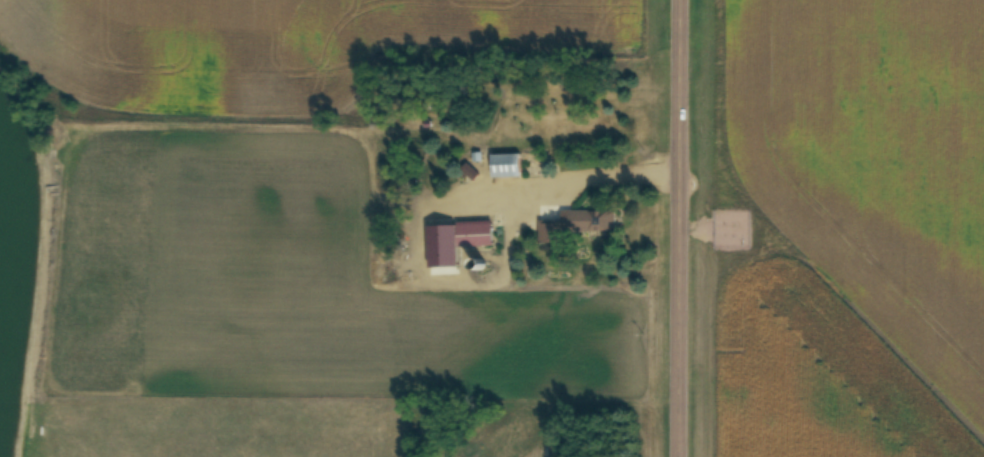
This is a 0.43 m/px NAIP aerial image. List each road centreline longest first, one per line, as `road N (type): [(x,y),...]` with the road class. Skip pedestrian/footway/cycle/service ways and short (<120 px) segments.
road 1 (tertiary): [(681,456),(683,0)]

